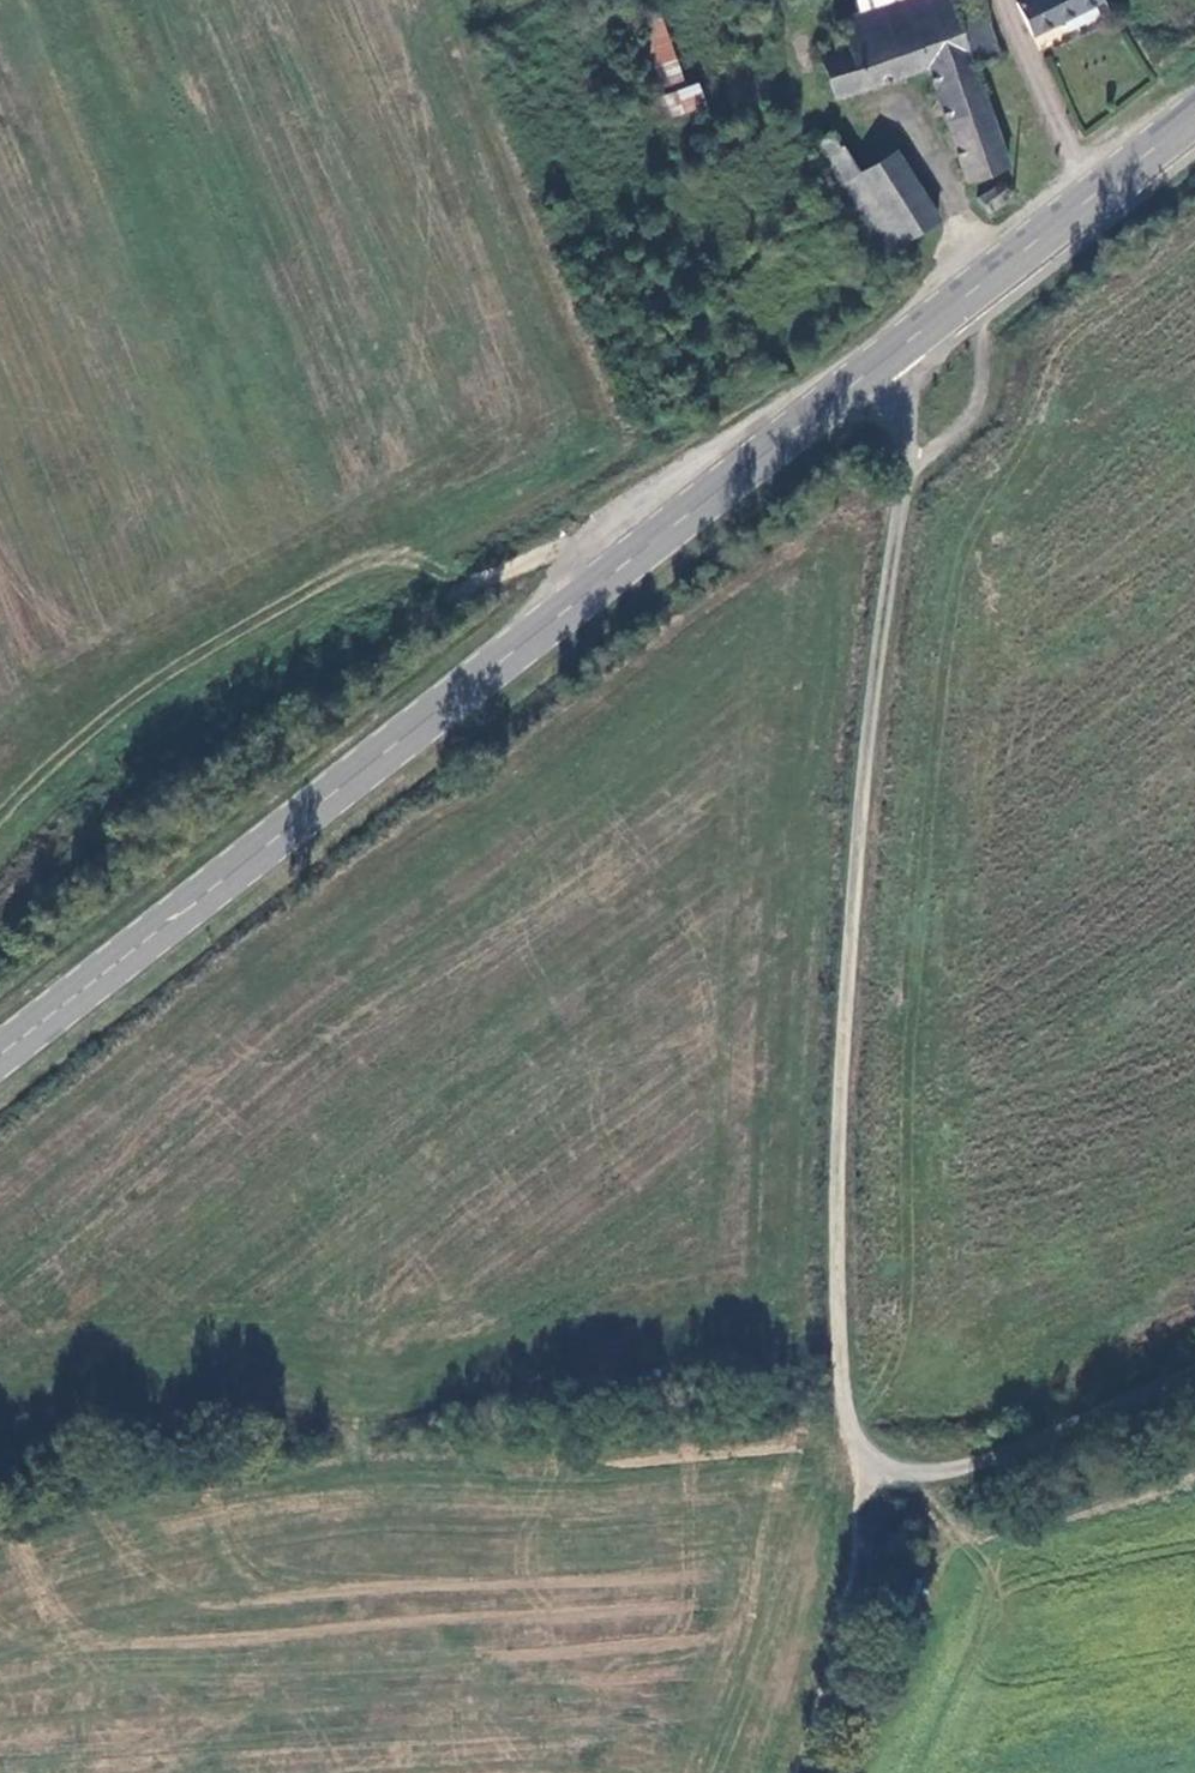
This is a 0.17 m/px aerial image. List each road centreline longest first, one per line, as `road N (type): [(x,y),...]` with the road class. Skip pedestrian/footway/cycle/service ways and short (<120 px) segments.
road 1 (secondary): [(0,1053),(1194,116)]

